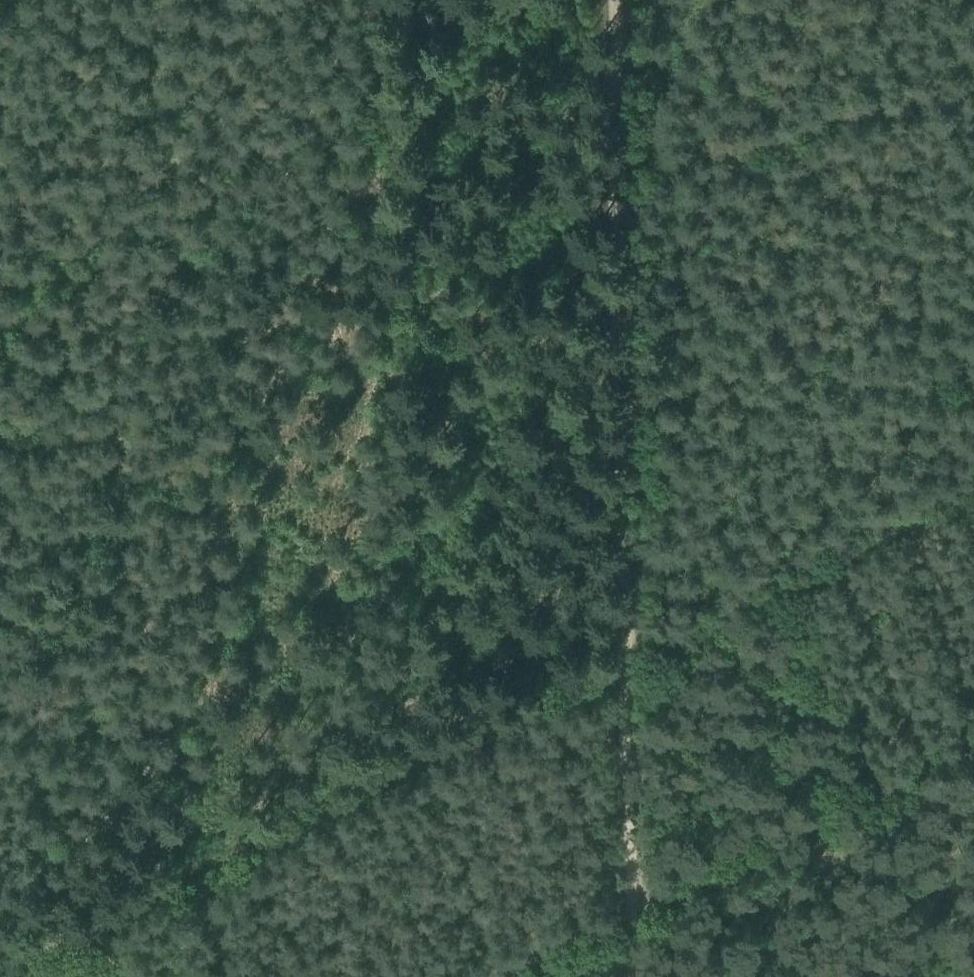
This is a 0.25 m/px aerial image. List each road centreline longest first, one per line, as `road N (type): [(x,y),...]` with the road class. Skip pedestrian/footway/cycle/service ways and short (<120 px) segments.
road 1 (track): [(409,771),(374,185)]
road 2 (track): [(409,771),(0,972)]
road 3 (track): [(625,418),(612,0)]
road 4 (track): [(973,745),(631,914)]
road 5 (track): [(973,492),(629,655)]
road 6 (track): [(625,418),(973,312)]
road 7 (track): [(973,88),(620,167)]
road 8 (track): [(628,976),(629,655)]
road 9 (track): [(629,655),(409,771)]
road 10 (track): [(629,655),(625,418)]
road 11 (track): [(374,185),(368,0)]

